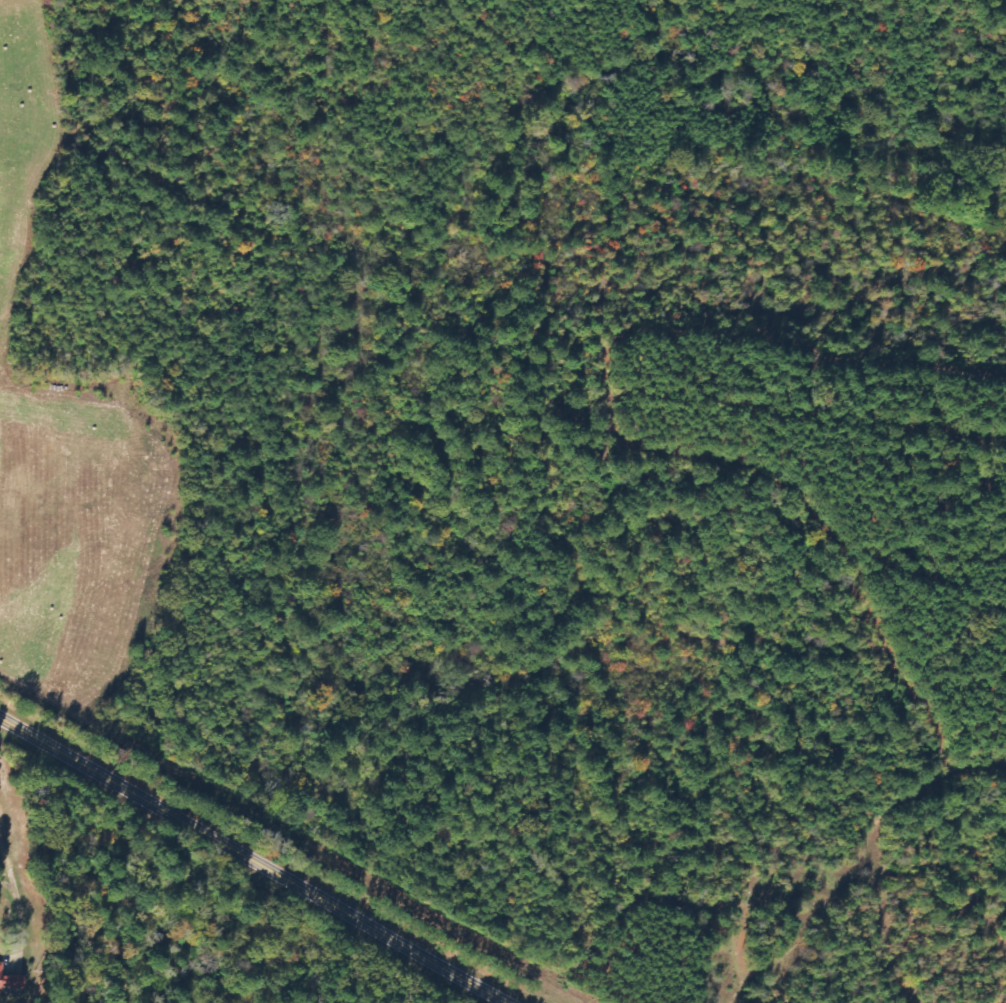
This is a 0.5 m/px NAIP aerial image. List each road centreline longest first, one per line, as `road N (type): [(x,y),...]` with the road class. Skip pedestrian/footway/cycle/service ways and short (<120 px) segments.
road 1 (tertiary): [(518,1002),(0,715)]

